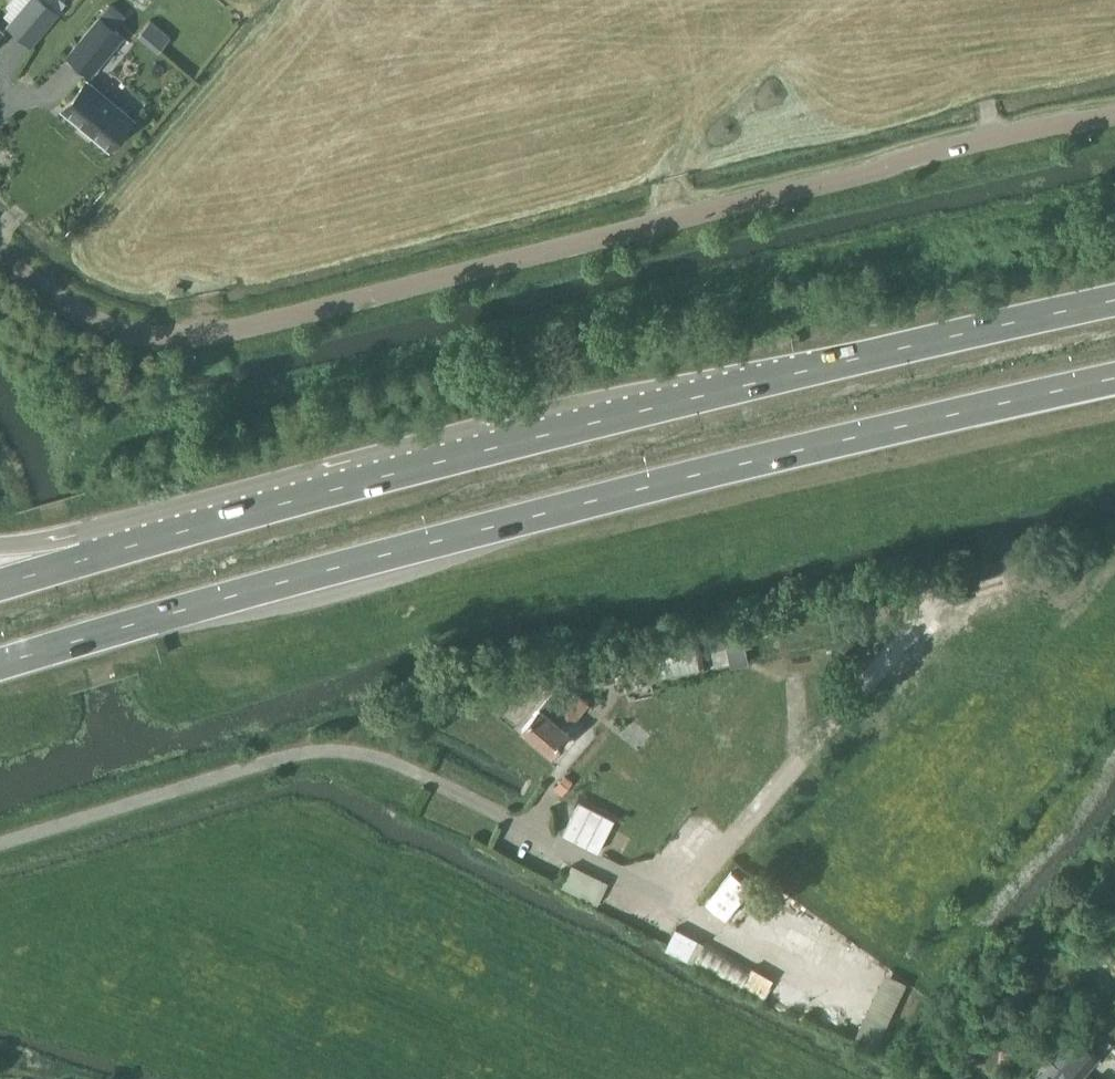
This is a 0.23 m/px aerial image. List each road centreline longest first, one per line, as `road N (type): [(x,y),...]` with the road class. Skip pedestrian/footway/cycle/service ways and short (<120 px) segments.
road 1 (unclassified): [(1114,114),(185,338),(145,334),(73,310),(0,251)]
road 2 (primary): [(0,665),(456,536),(1114,379)]
road 3 (primary): [(1114,301),(583,424),(94,554)]

